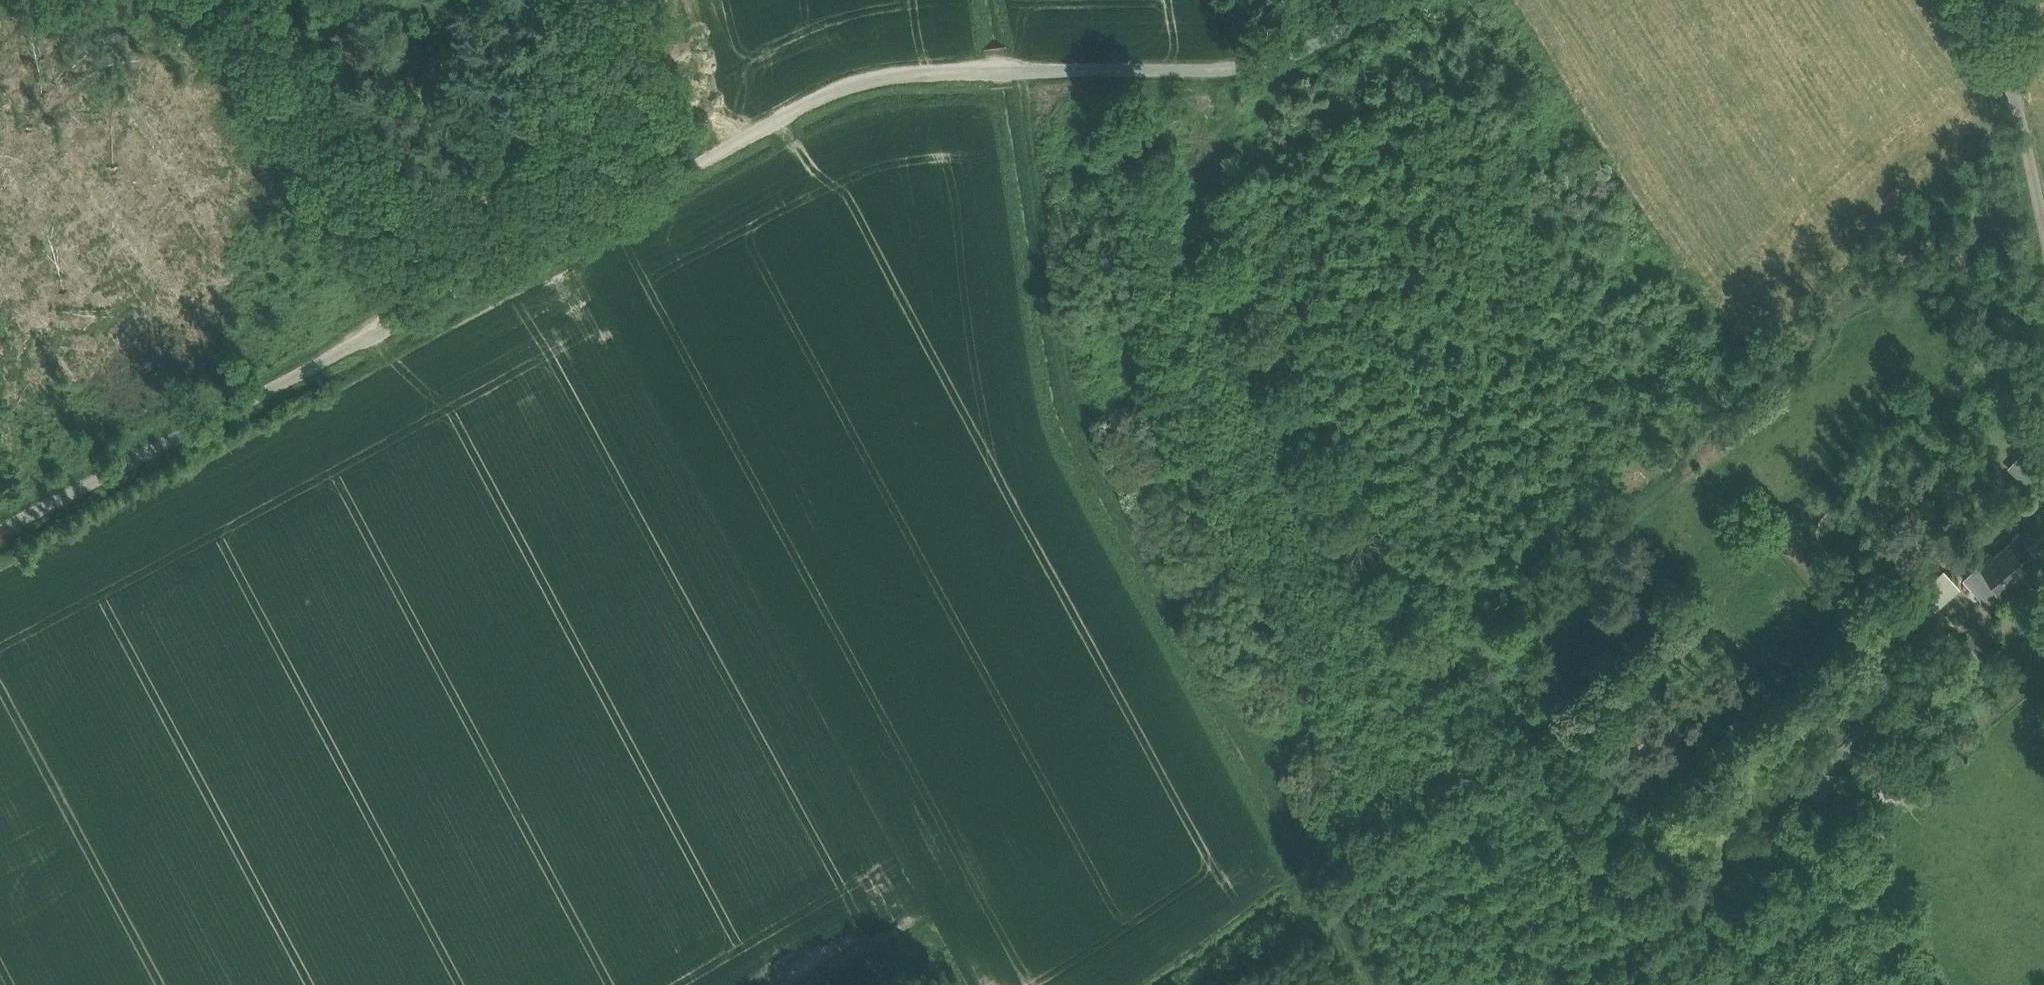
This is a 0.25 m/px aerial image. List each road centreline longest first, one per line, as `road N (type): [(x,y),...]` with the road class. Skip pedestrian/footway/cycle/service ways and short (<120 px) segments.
road 1 (track): [(1368,0),(1268,65),(992,69),(860,88),(0,534)]
road 2 (track): [(2043,180),(2026,93),(1974,0)]

